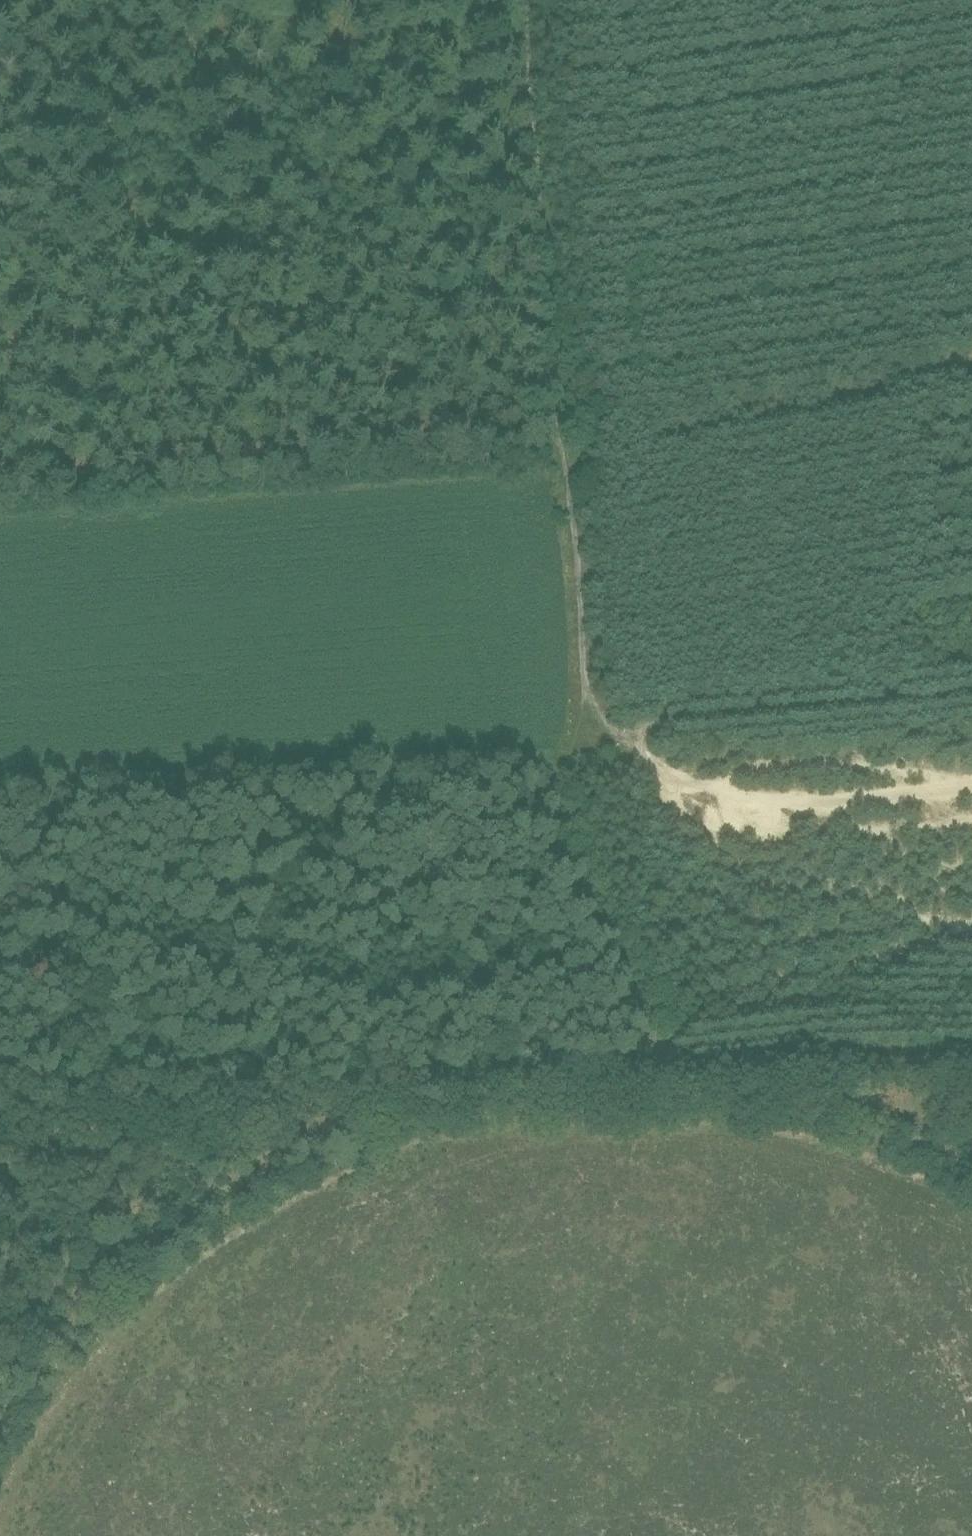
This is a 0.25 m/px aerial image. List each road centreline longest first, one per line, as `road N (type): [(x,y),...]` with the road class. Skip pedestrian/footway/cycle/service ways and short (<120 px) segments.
road 1 (track): [(971,357),(641,430),(565,462),(595,692),(574,745)]

